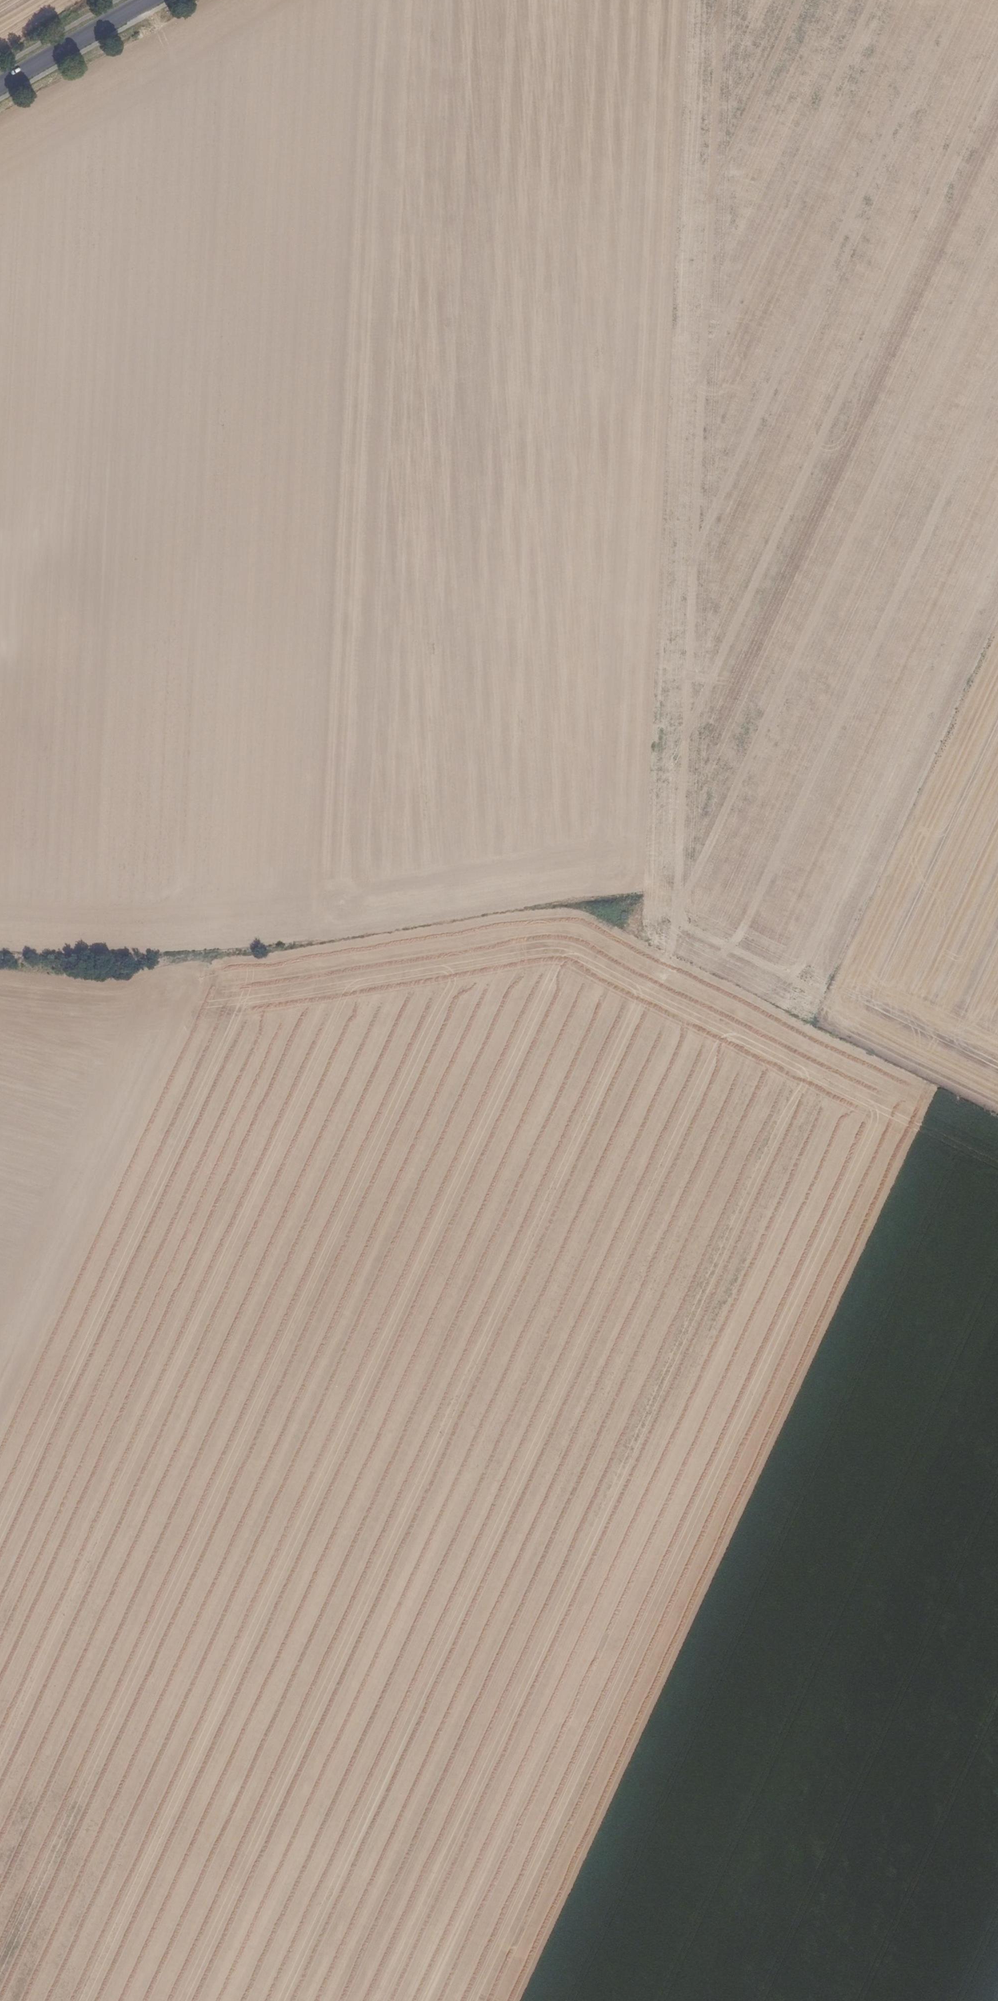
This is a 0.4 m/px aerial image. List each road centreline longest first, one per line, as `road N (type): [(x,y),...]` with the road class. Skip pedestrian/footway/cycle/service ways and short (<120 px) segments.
road 1 (secondary): [(0,88),(153,0)]

